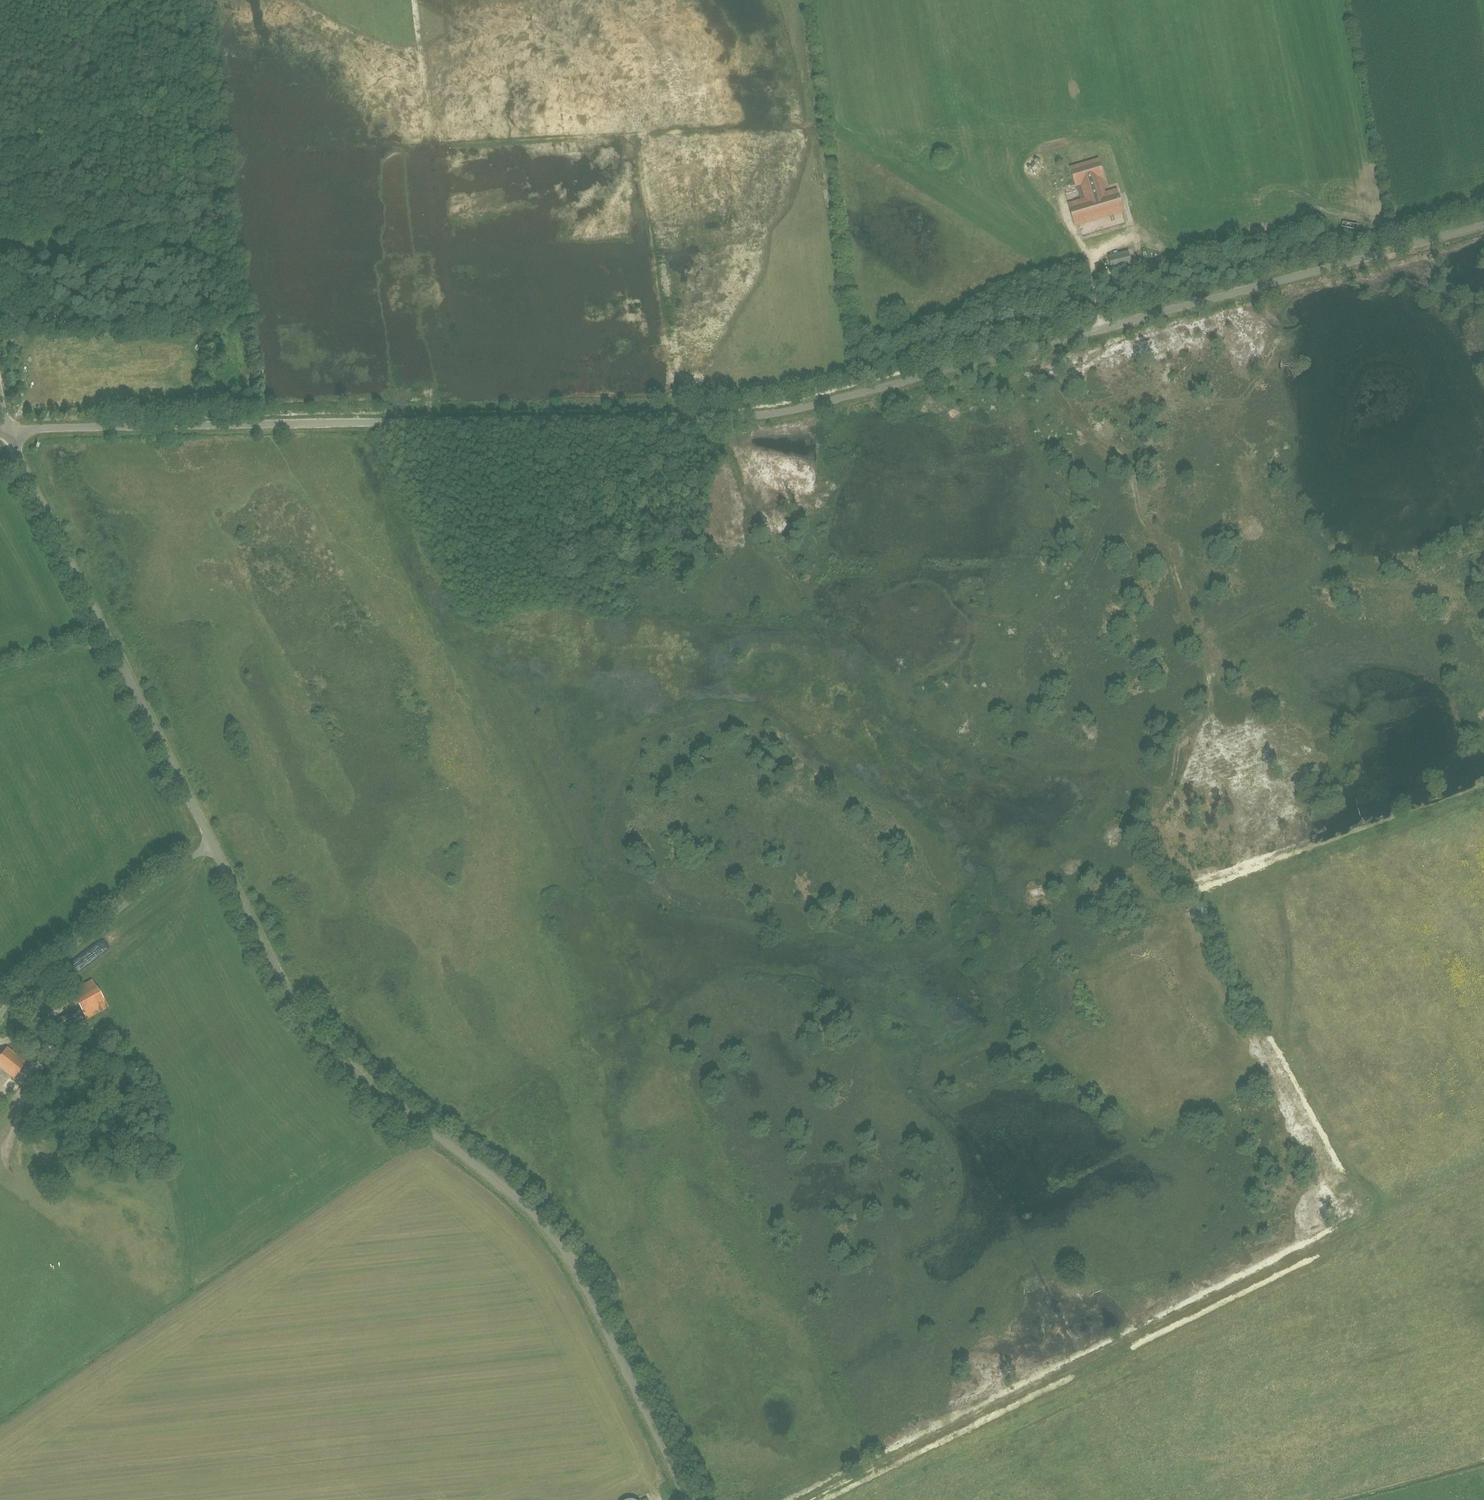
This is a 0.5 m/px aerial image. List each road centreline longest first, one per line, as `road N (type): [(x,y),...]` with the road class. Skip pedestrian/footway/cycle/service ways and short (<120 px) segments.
road 1 (unclassified): [(11,431),(786,411),(1483,226)]
road 2 (unclassified): [(690,1499),(557,1239),(314,1031),(213,845)]
road 3 (unclassified): [(213,845),(11,431)]
road 4 (unclassified): [(0,1029),(100,924),(213,845)]

